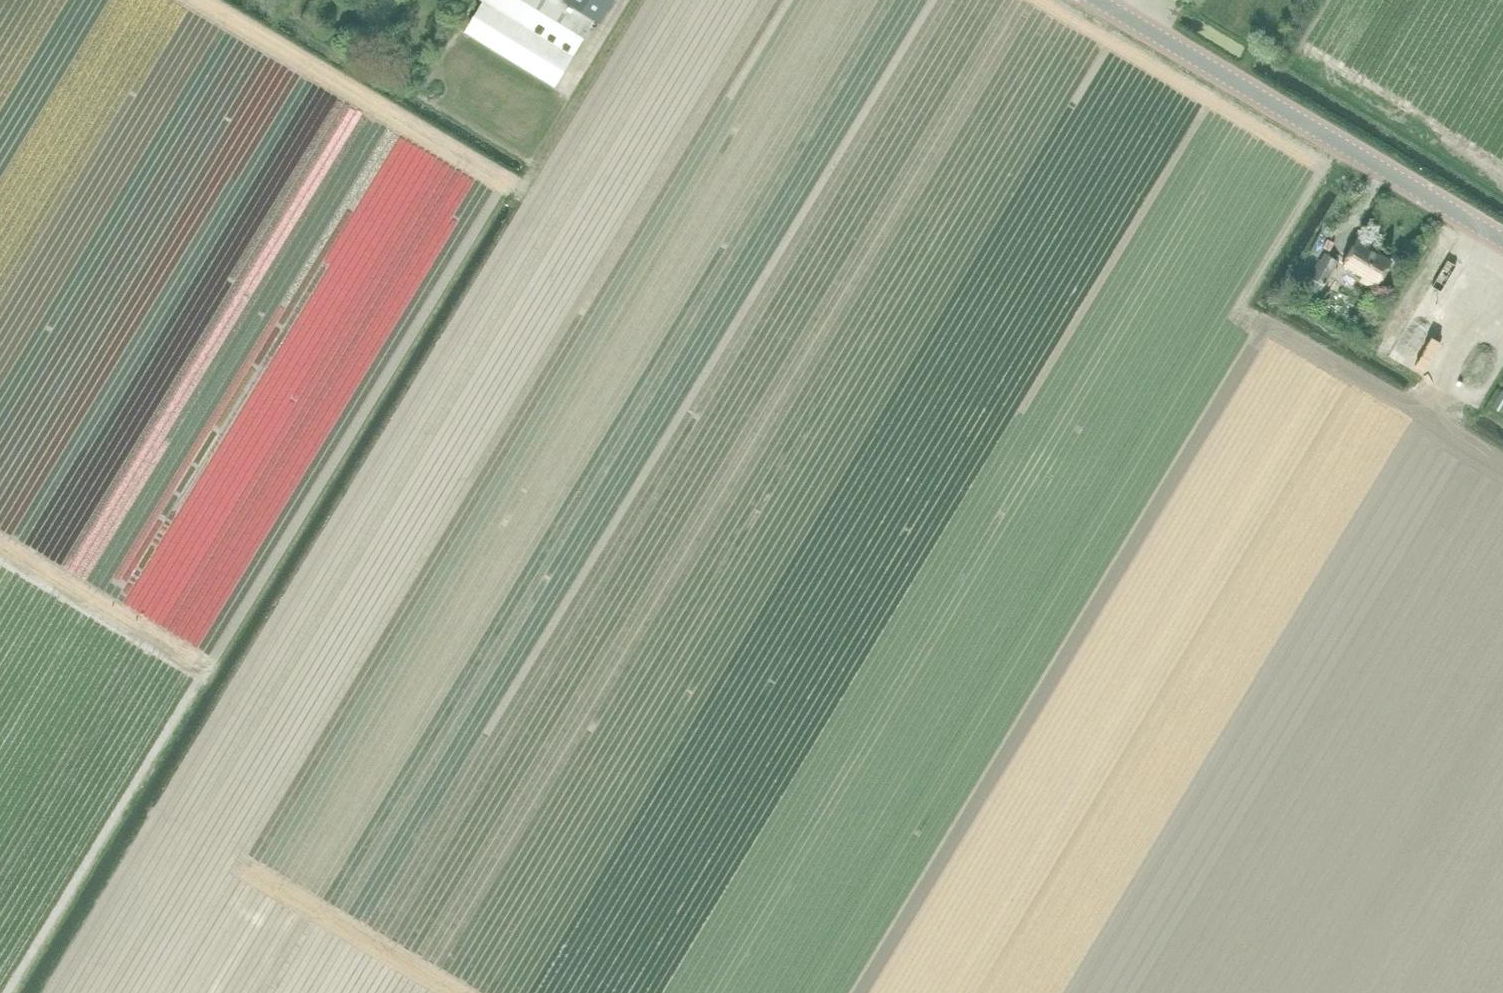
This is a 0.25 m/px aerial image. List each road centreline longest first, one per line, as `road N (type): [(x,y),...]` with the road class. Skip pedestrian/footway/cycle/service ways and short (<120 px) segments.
road 1 (unclassified): [(1502,244),(1091,0)]

